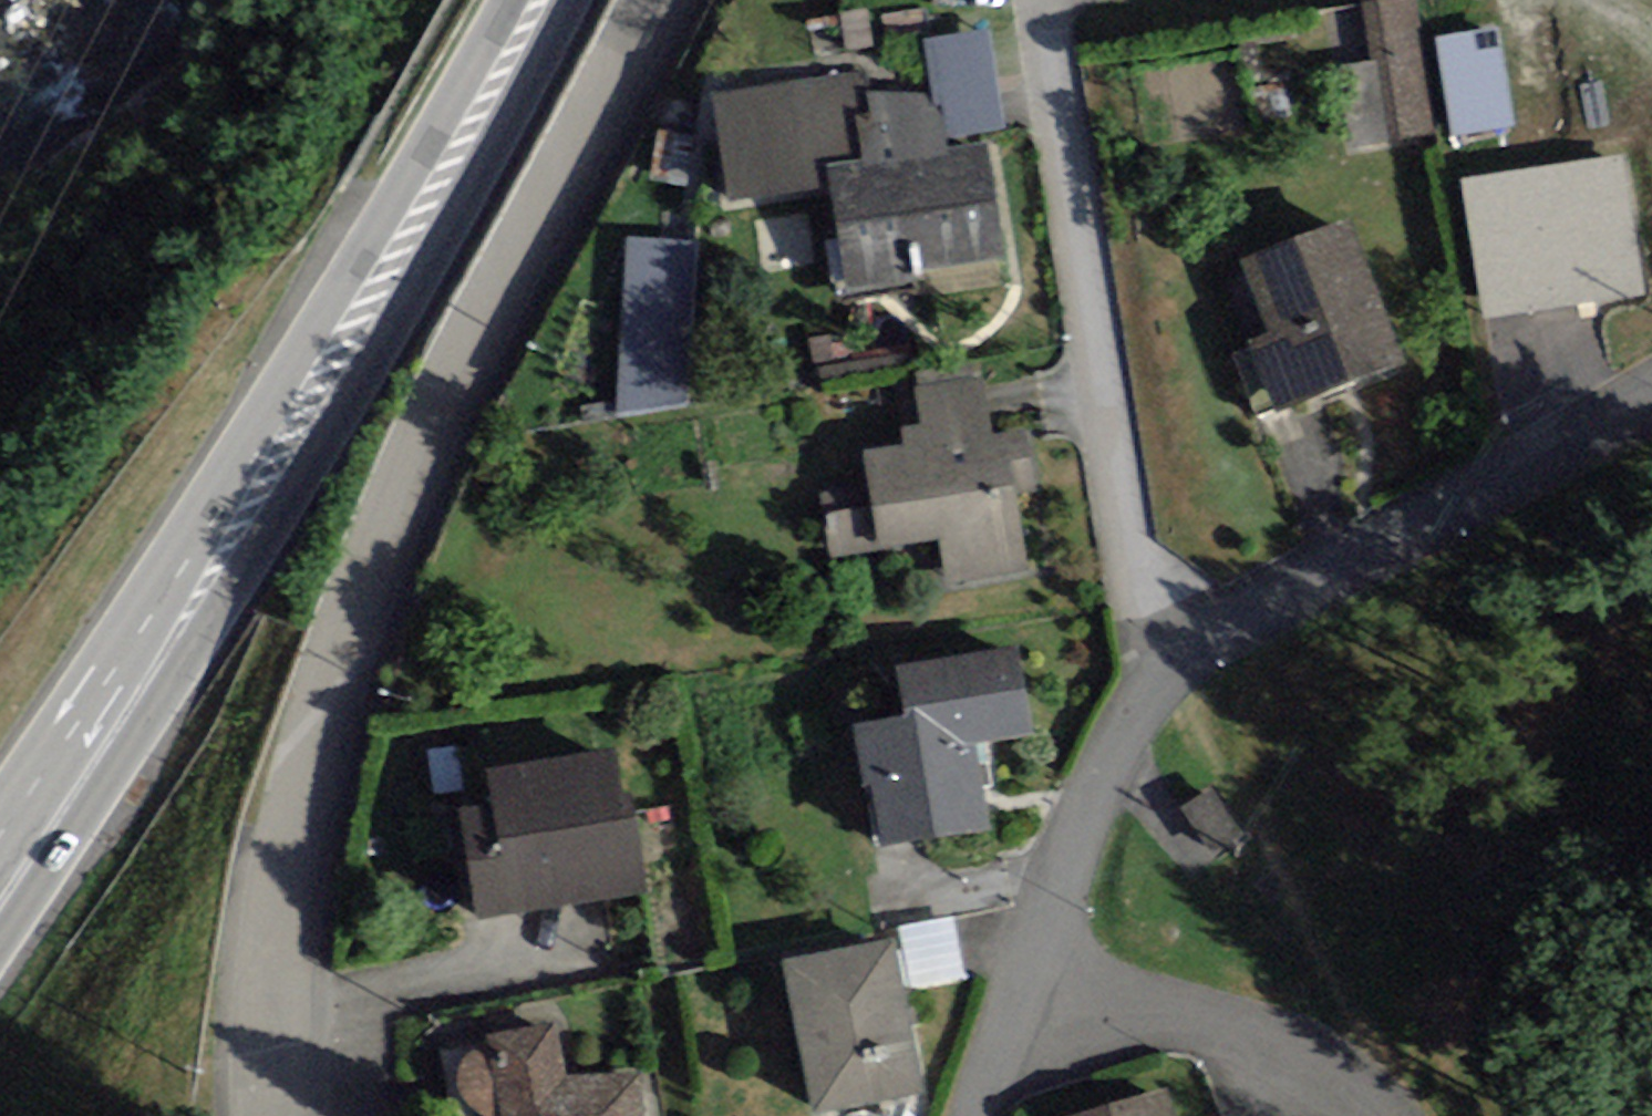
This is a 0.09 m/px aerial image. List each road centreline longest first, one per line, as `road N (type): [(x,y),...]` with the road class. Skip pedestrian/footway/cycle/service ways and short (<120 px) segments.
road 1 (residential): [(272,1115),(270,1036),(296,818),(354,617),(480,327),(650,0)]
road 2 (secondary): [(540,0),(354,330),(0,874)]
road 3 (residential): [(1147,664),(1068,217),(1039,0)]
road 4 (residential): [(1147,664),(1651,389)]
road 5 (residential): [(1399,1115),(1314,1050),(1034,961)]
road 6 (residential): [(1034,961),(1147,664)]
road 7 (residential): [(973,1115),(1034,961)]

